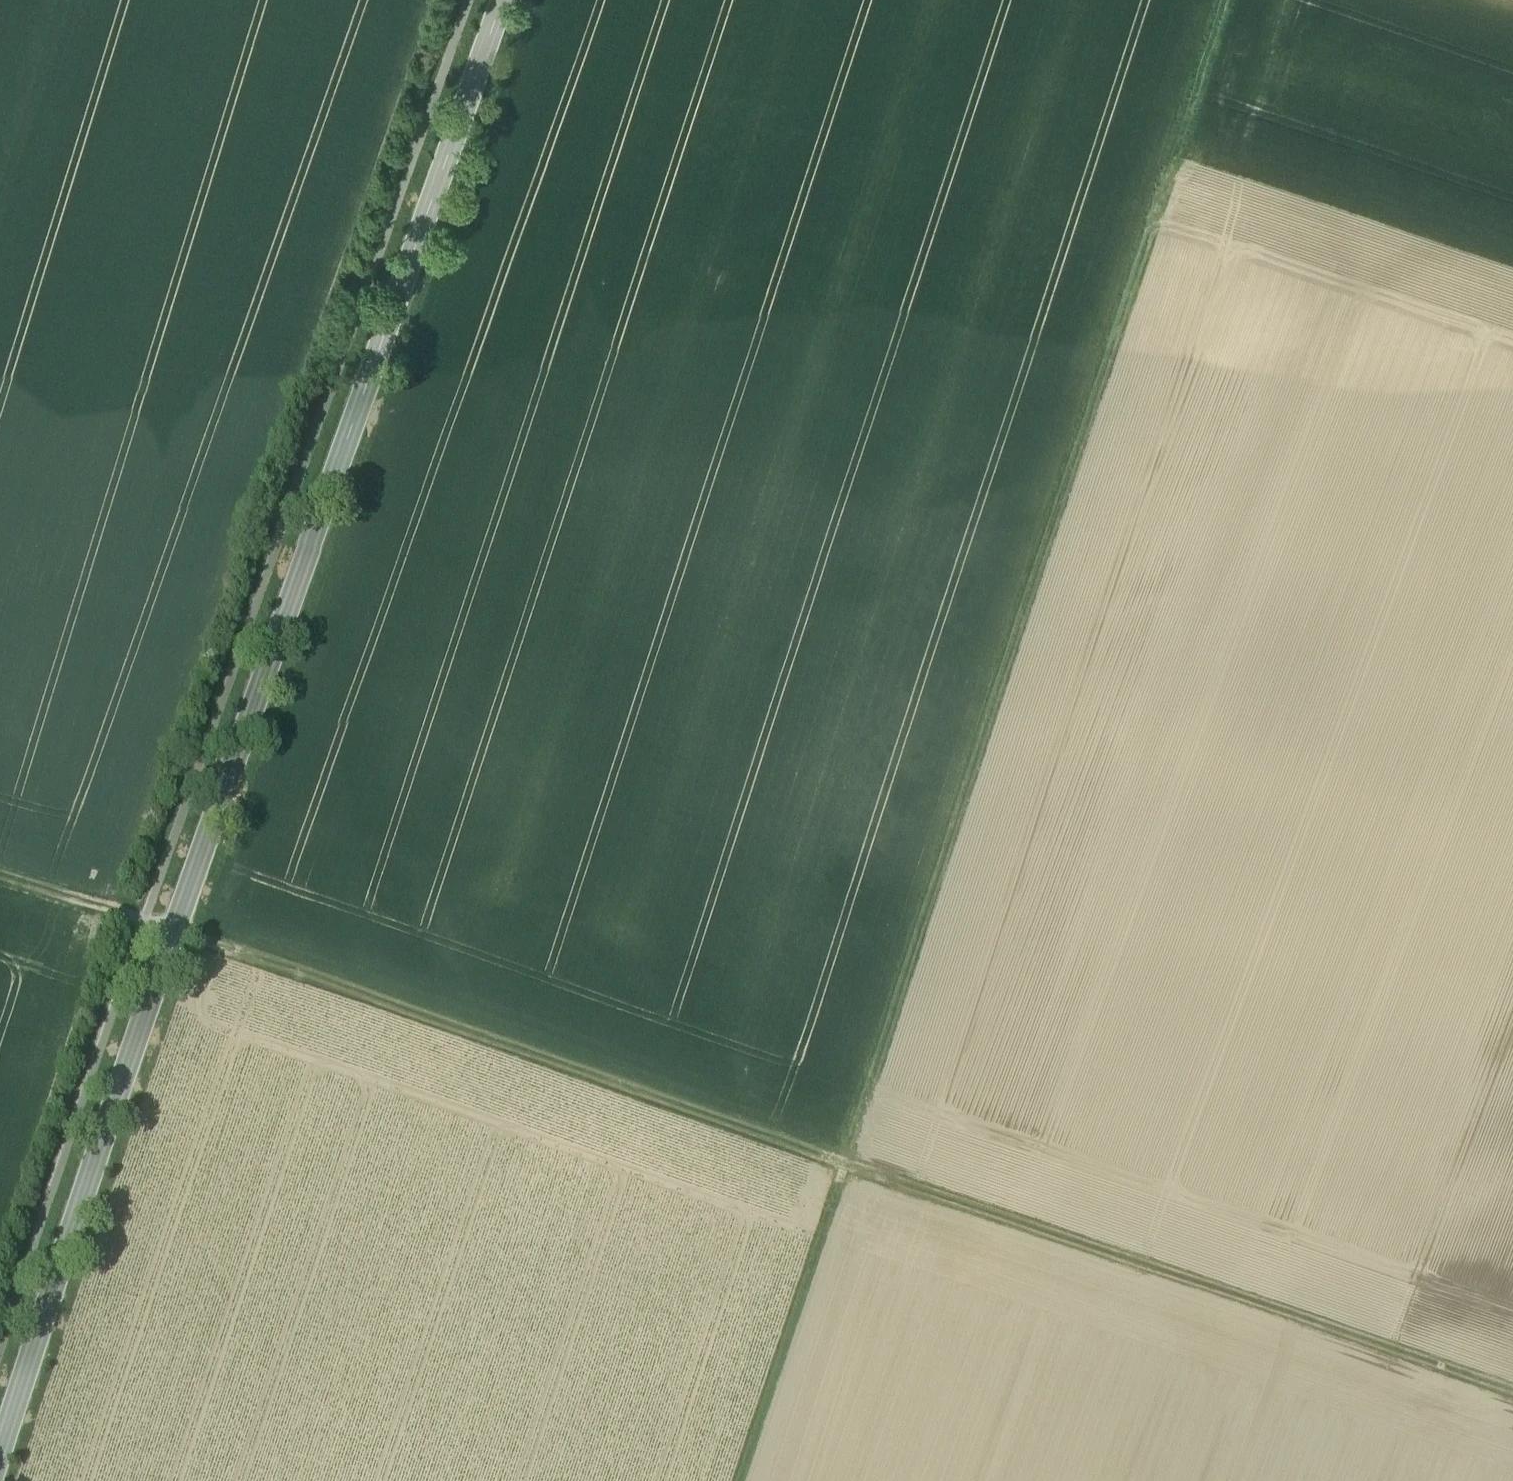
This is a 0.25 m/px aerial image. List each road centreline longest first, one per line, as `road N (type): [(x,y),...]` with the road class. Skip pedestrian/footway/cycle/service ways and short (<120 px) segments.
road 1 (track): [(1225,0),(839,1164),(747,1480)]
road 2 (unclassified): [(0,1455),(148,1002),(501,0)]
road 3 (track): [(1512,1400),(141,925)]
road 4 (track): [(0,884),(141,925)]

